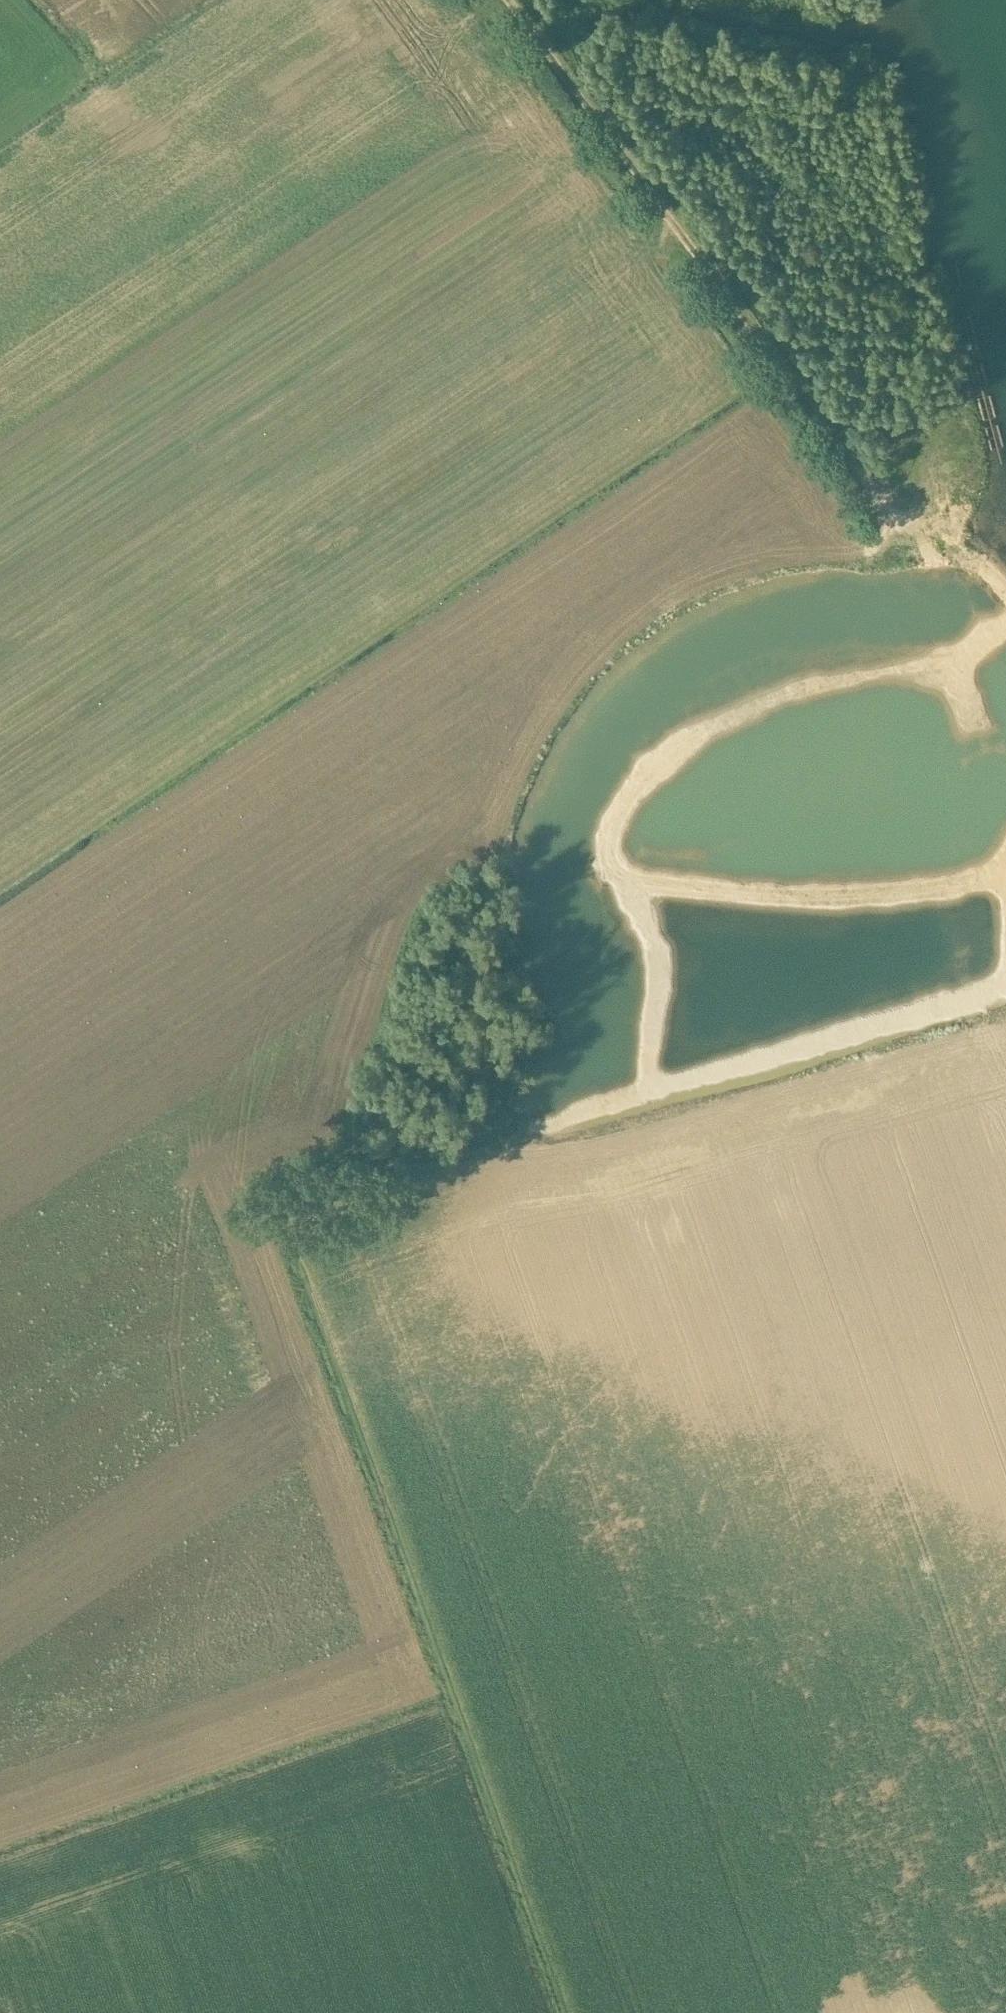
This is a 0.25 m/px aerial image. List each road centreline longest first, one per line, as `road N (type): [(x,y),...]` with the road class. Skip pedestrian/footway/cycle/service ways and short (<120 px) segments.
road 1 (unclassified): [(888,523),(502,0)]

